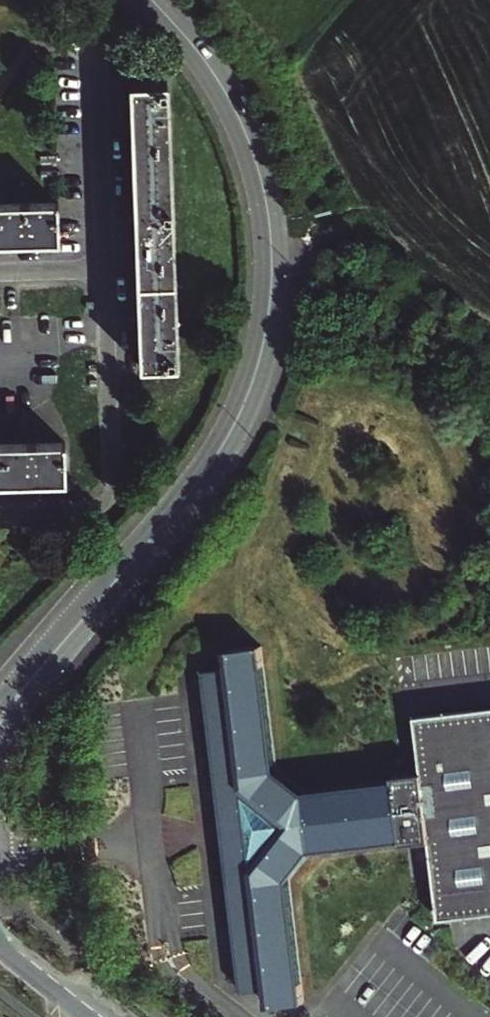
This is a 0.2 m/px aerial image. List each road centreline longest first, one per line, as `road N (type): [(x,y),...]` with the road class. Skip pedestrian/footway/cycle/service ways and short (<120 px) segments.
road 1 (tertiary): [(96,603),(227,438),(256,375),(271,296),(269,210),(245,127),(206,61),(151,0)]
road 2 (residential): [(104,272),(111,511),(0,515)]
road 3 (residential): [(96,61),(104,272)]
road 4 (tertiary): [(0,740),(96,603)]
road 5 (tertiary): [(96,603),(0,701)]

